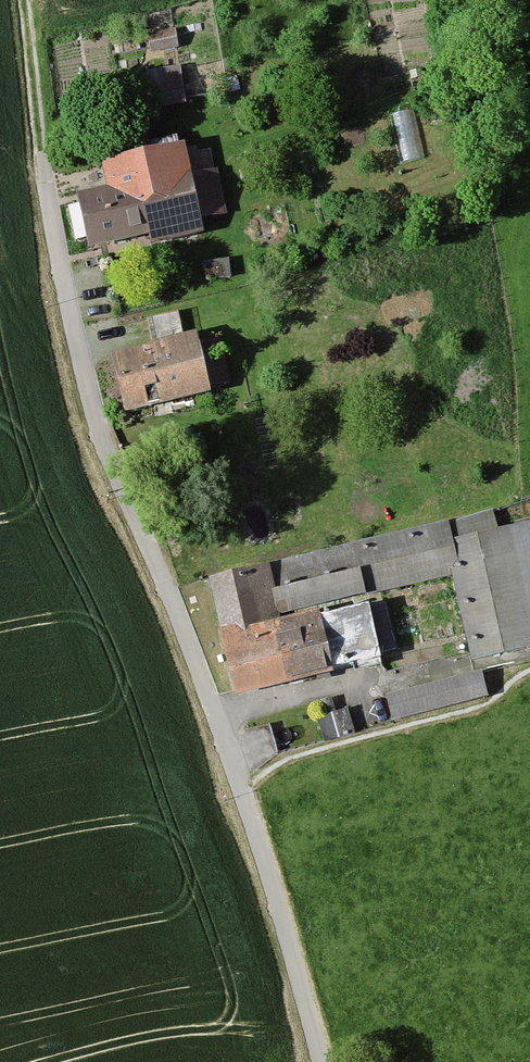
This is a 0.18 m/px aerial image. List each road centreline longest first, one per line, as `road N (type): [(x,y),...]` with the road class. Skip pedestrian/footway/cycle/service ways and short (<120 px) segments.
road 1 (residential): [(38,150),(76,381),(243,793)]
road 2 (unclassified): [(243,793),(320,1061)]

